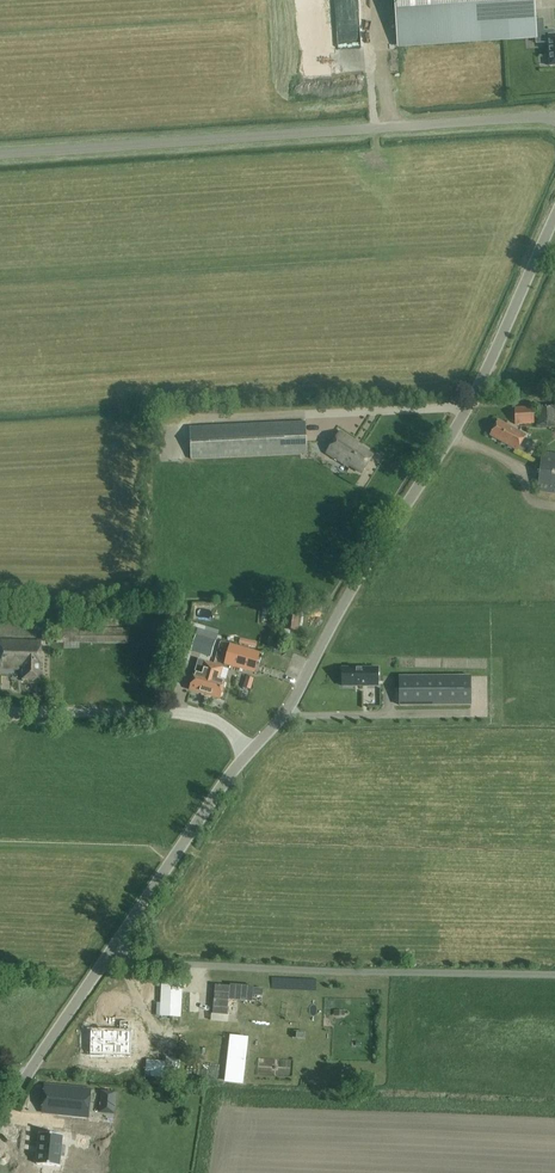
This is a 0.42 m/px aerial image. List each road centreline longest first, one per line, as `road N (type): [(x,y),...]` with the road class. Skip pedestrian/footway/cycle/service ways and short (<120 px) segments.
road 1 (unclassified): [(110,954),(237,765),(297,694),(338,611),(451,437),(554,216)]
road 2 (unclassified): [(554,118),(0,155)]
road 3 (unclassified): [(554,975),(250,968),(110,954)]
road 4 (unclassified): [(0,1119),(110,954)]

